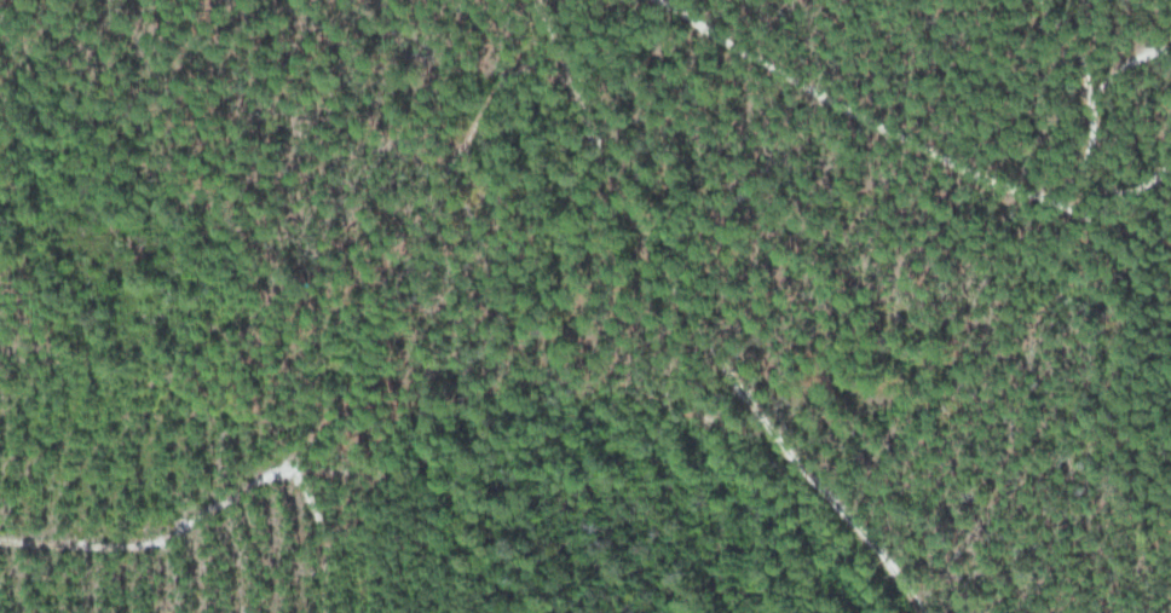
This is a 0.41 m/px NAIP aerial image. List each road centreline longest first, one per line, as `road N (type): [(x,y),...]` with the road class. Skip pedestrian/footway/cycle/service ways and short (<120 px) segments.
road 1 (residential): [(926,612),(758,415),(653,259),(541,0)]
road 2 (residential): [(1170,173),(1148,180),(979,178),(797,86),(656,0)]

